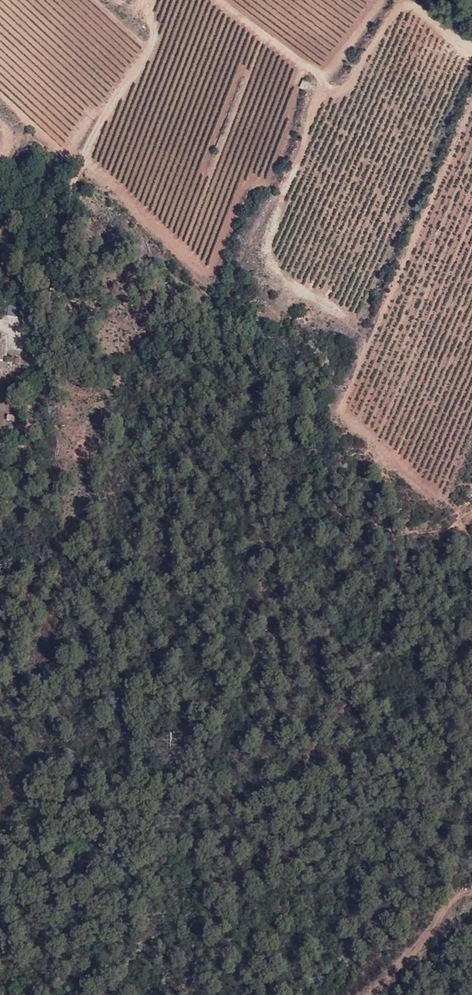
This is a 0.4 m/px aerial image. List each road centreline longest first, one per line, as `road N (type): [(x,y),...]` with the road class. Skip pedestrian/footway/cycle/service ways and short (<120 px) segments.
road 1 (track): [(149,0),(157,29),(149,56),(95,129),(71,187),(0,305)]

